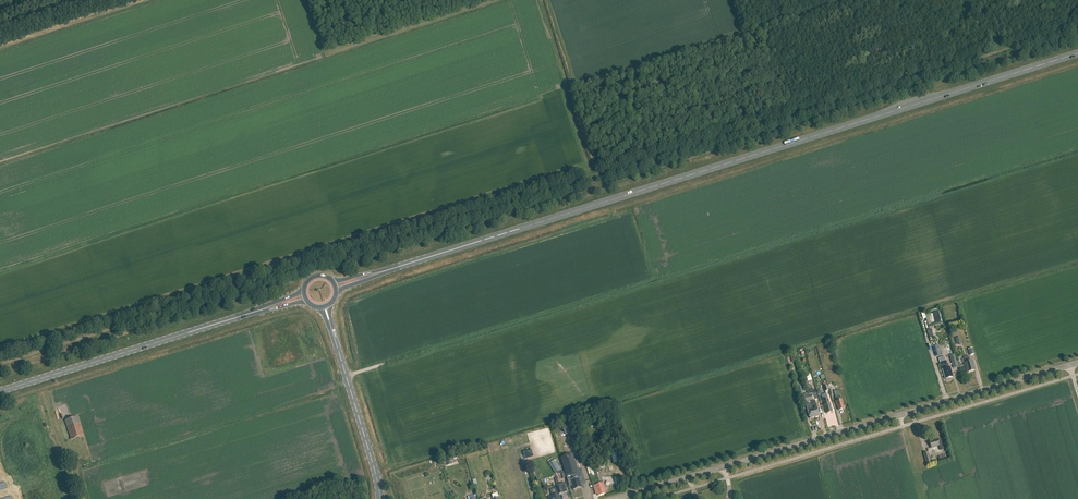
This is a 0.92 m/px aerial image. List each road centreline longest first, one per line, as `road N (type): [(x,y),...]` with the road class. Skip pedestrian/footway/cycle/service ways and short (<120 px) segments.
road 1 (primary): [(335,286),(1077,53)]
road 2 (track): [(0,363),(597,177)]
road 3 (track): [(597,177),(1077,27)]
road 4 (tertiary): [(615,498),(1077,362)]
road 5 (primary): [(0,391),(305,297)]
road 6 (primary): [(380,498),(326,307)]

